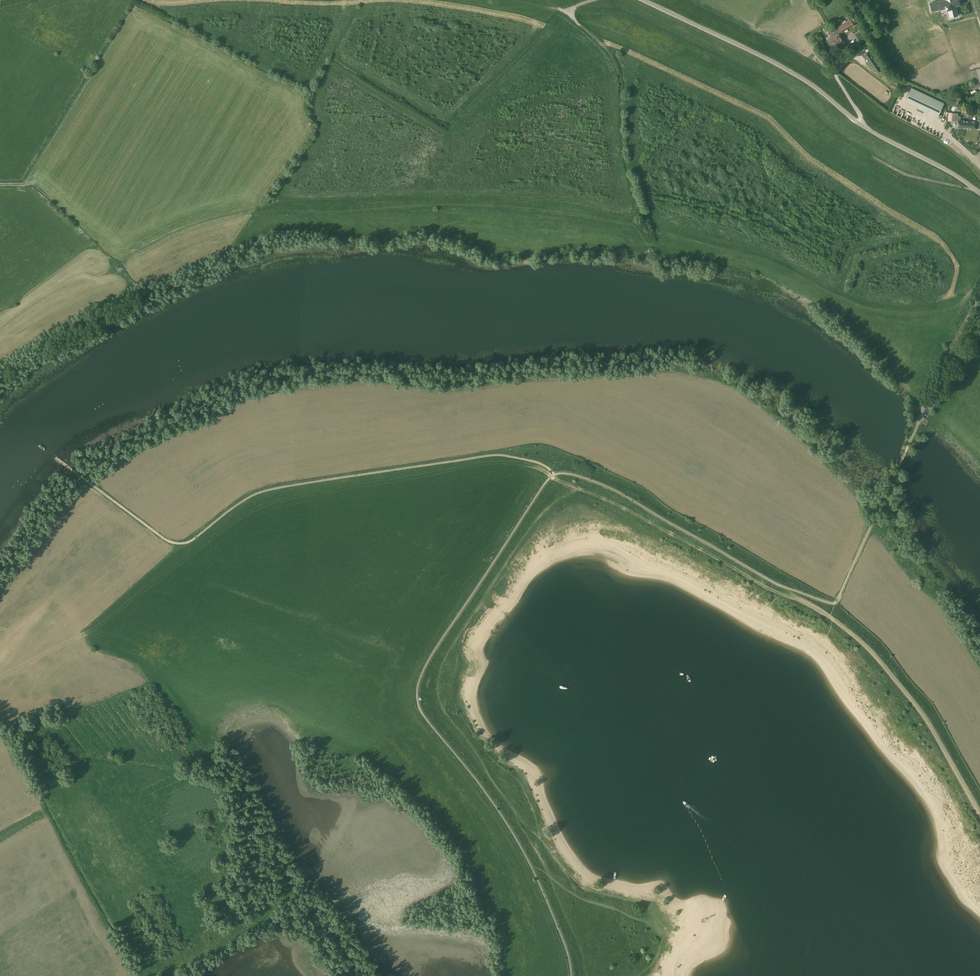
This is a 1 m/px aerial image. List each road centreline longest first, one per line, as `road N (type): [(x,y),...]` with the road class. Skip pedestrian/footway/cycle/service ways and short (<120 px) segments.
road 1 (unclassified): [(979,194),(862,125),(801,77),(643,0)]
road 2 (track): [(803,593),(801,599),(875,651),(979,810)]
road 3 (track): [(647,228),(623,145),(618,70),(569,13),(593,0)]
road 4 (unclassified): [(919,422),(979,296)]

